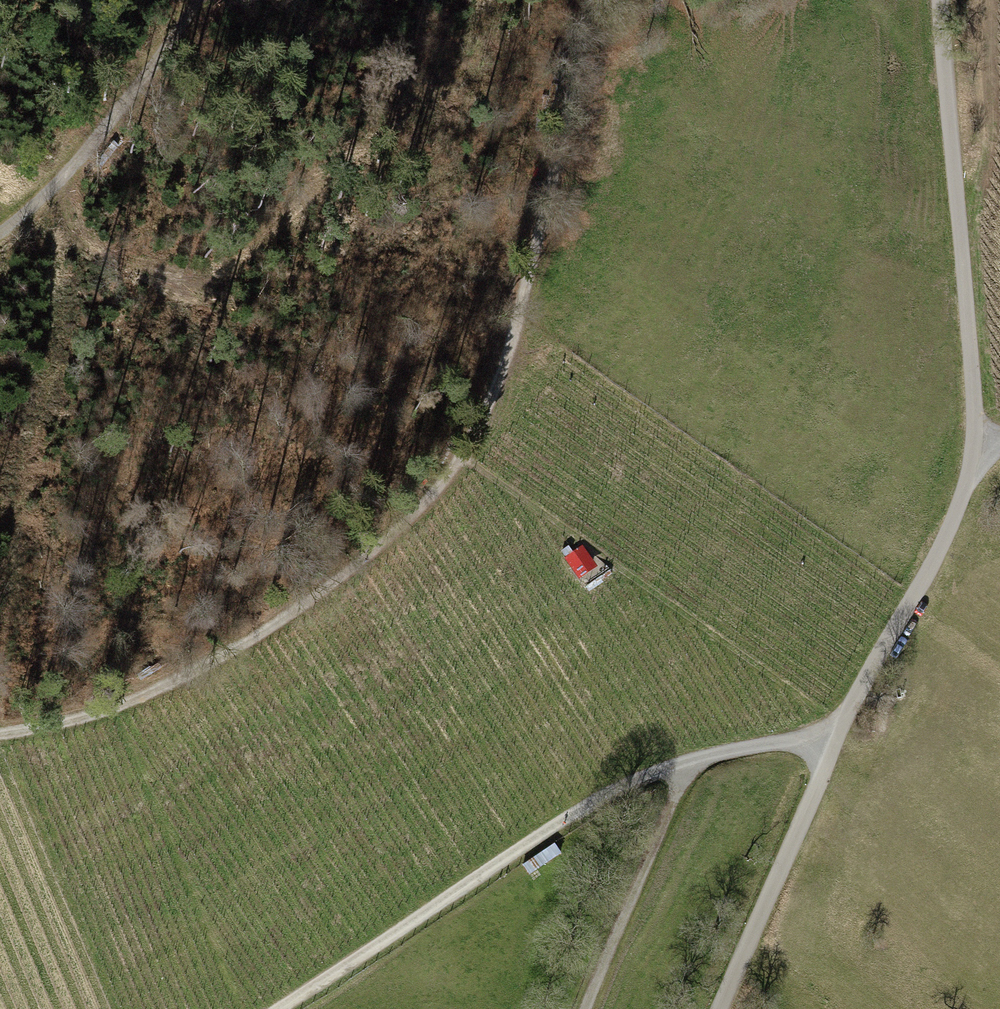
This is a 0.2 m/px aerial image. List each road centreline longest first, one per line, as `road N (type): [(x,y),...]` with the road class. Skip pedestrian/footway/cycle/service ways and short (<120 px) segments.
road 1 (unclassified): [(940,0),(974,399),(970,473),(933,561),(847,709),(719,1008)]
road 2 (track): [(0,737),(112,706),(246,641),(362,561),(449,472),(484,409),(517,316),(589,0)]
road 3 (track): [(834,738),(715,754),(625,785),(282,1008)]
road 4 (track): [(0,232),(94,144),(198,0)]
road 5 (track): [(585,1008),(691,760)]

